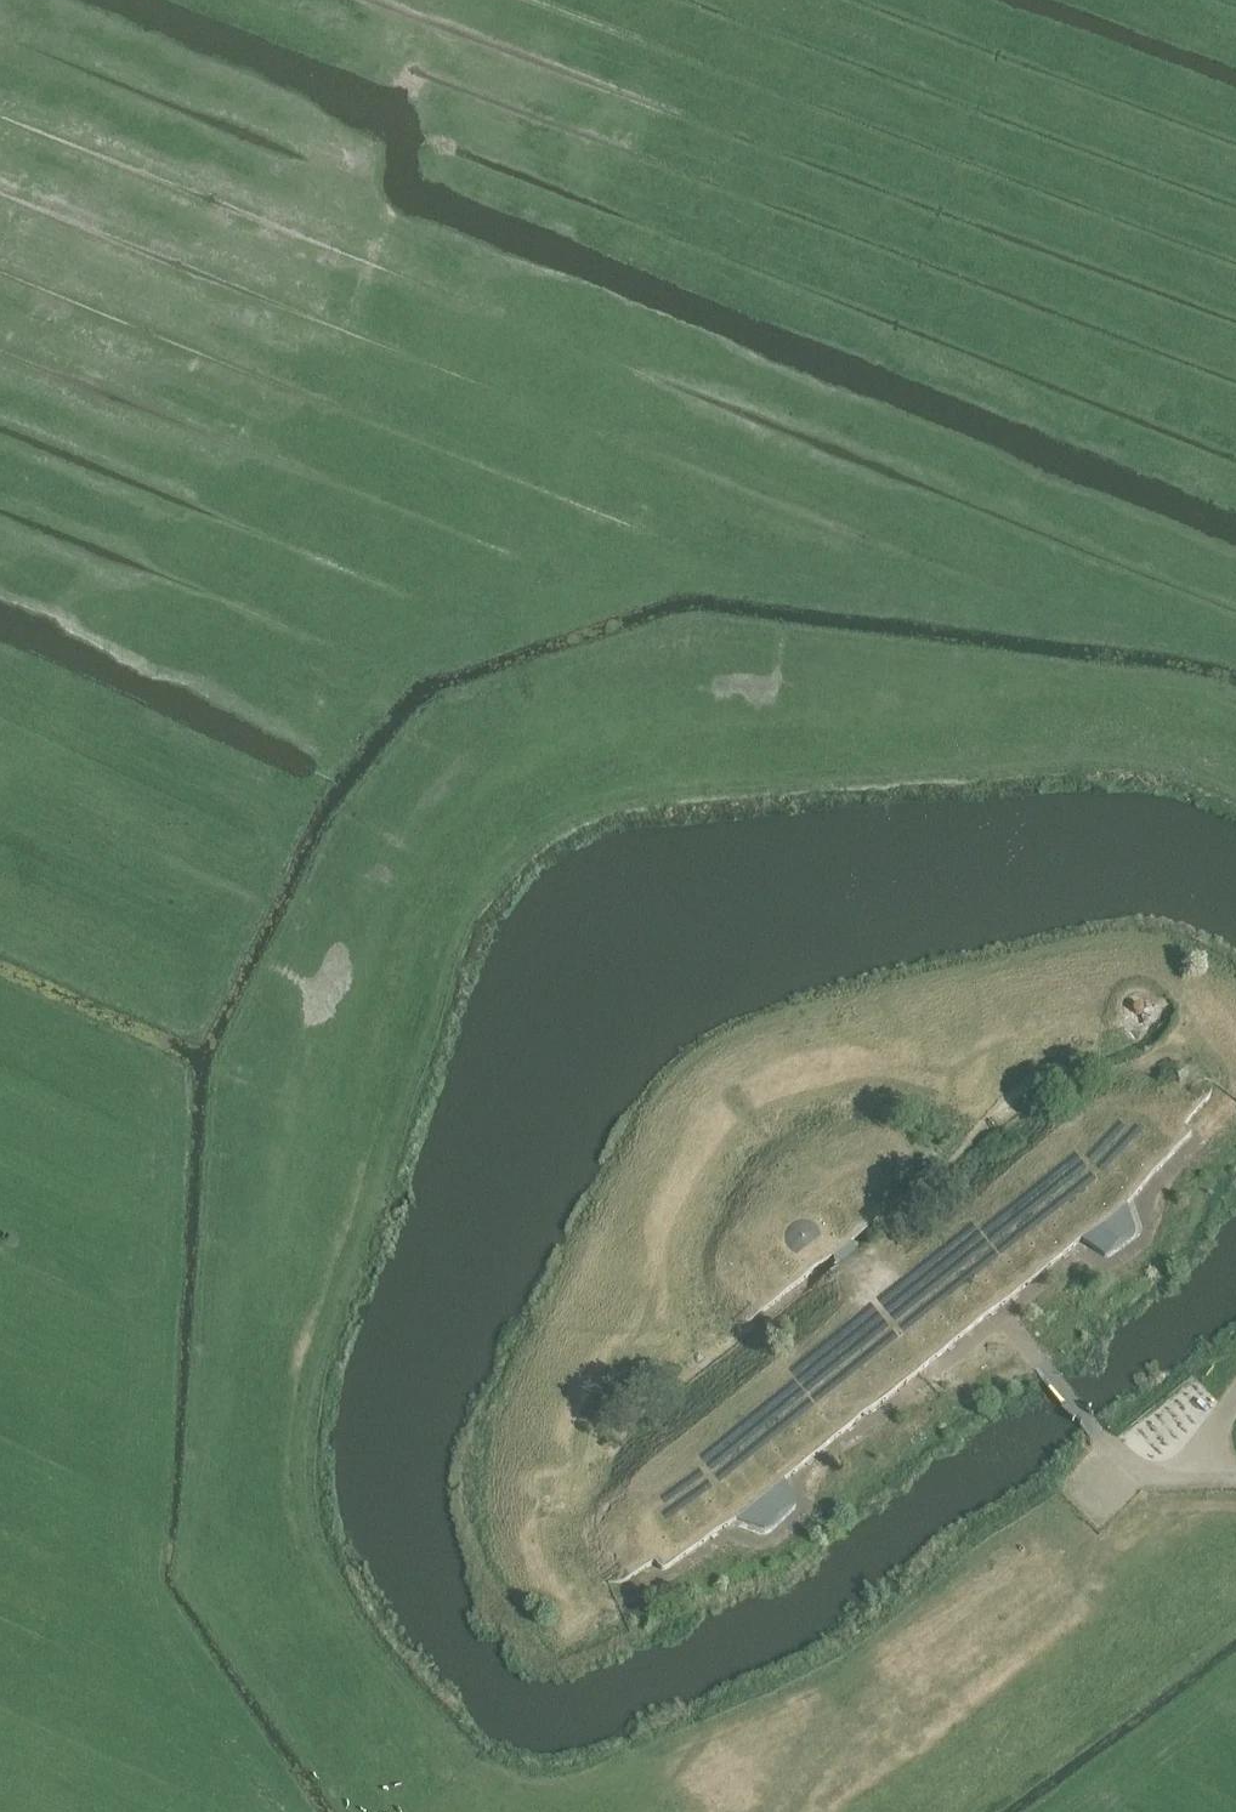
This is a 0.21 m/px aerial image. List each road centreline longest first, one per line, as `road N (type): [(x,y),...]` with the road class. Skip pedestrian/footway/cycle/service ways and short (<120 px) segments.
road 1 (residential): [(1097,1438),(1115,1460),(1163,1482),(1235,1482)]

